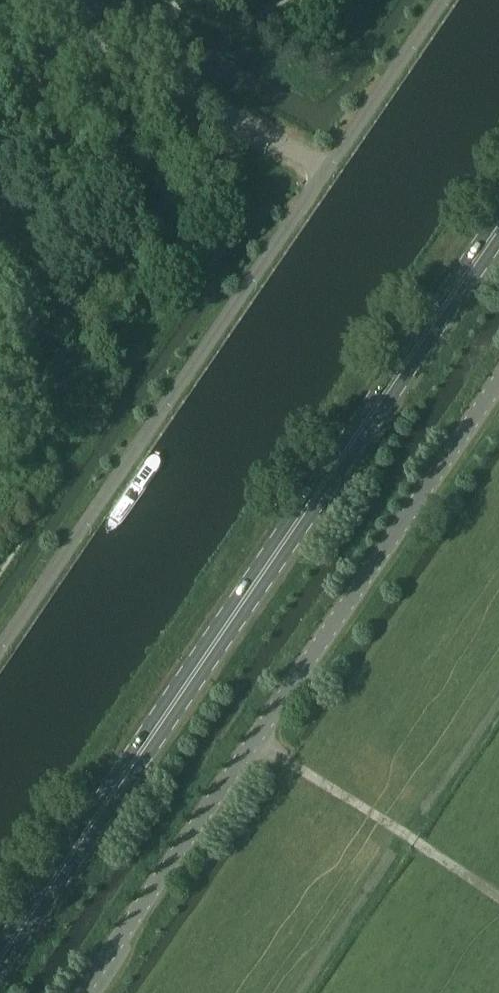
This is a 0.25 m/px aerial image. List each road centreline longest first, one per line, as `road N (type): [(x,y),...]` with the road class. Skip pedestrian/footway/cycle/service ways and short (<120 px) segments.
road 1 (primary): [(0,965),(498,233)]
road 2 (unclassified): [(81,992),(498,384)]
road 3 (unclassified): [(326,171),(0,640)]
road 4 (unclassified): [(326,171),(23,0)]
road 5 (unclassified): [(442,0),(326,171)]

